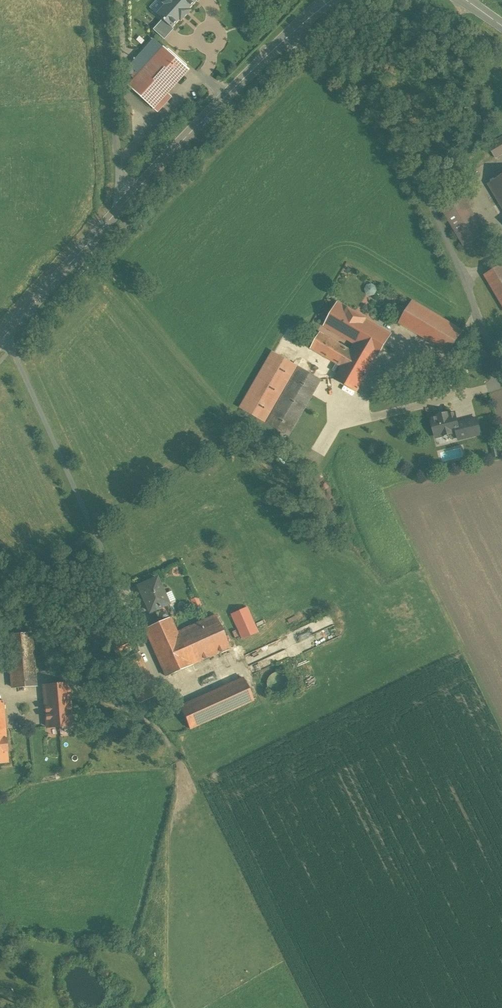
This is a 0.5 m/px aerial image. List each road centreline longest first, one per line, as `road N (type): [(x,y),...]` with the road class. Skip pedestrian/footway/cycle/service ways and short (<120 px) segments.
road 1 (secondary): [(330,0),(129,199)]
road 2 (unclassified): [(129,199),(106,0)]
road 3 (secondary): [(129,199),(0,341)]

